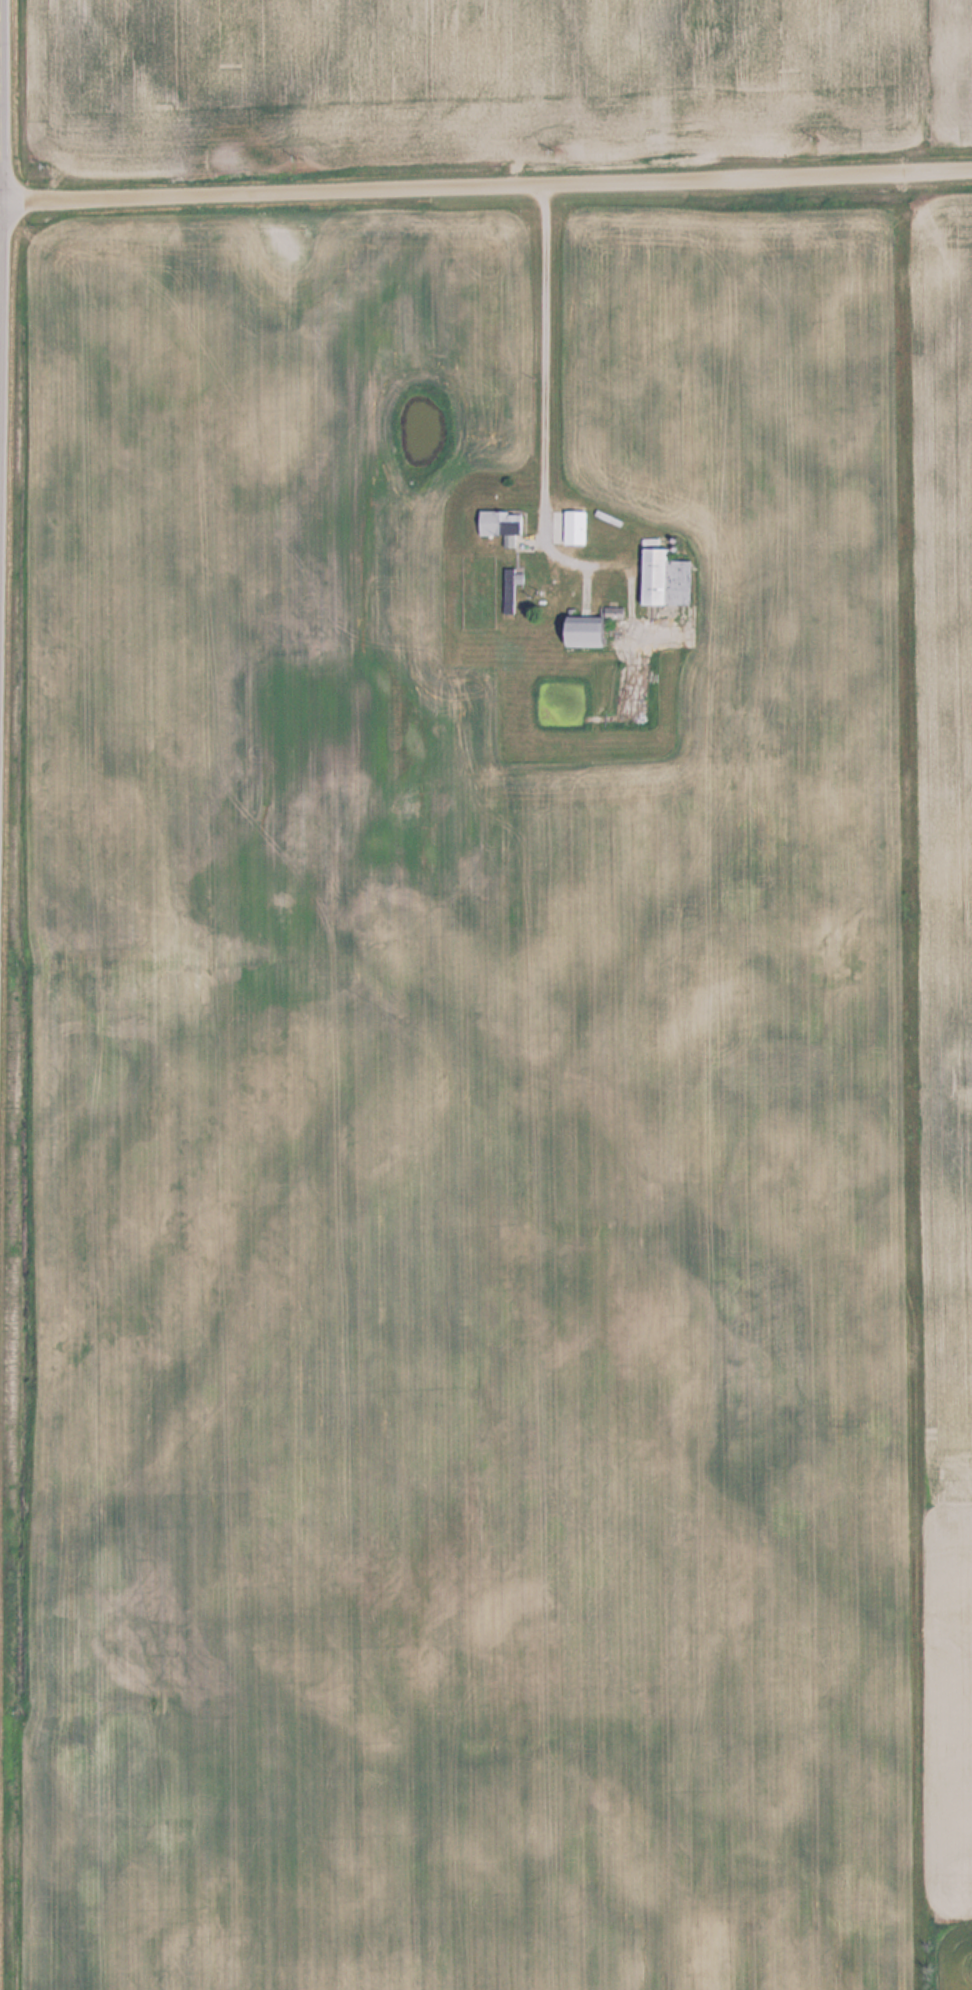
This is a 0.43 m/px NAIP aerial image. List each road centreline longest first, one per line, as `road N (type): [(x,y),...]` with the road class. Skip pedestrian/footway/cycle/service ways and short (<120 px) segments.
road 1 (residential): [(971,167),(0,204)]

